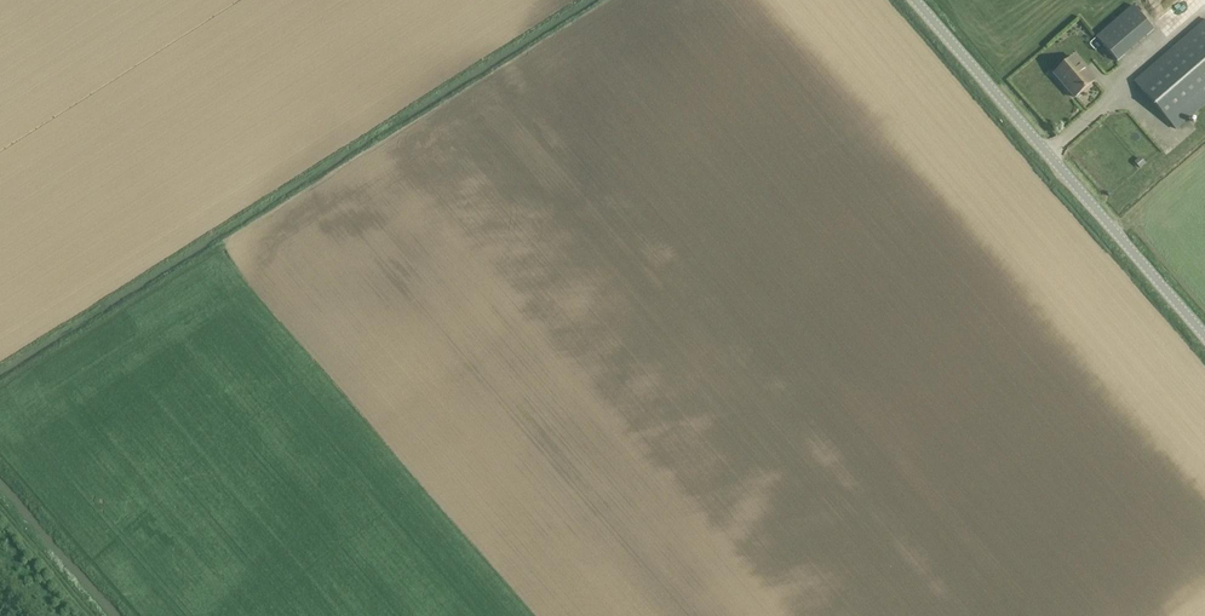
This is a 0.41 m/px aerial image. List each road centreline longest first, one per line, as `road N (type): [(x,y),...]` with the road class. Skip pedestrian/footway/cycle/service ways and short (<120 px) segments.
road 1 (unclassified): [(1204,336),(915,0)]
road 2 (track): [(99,615),(0,502)]

